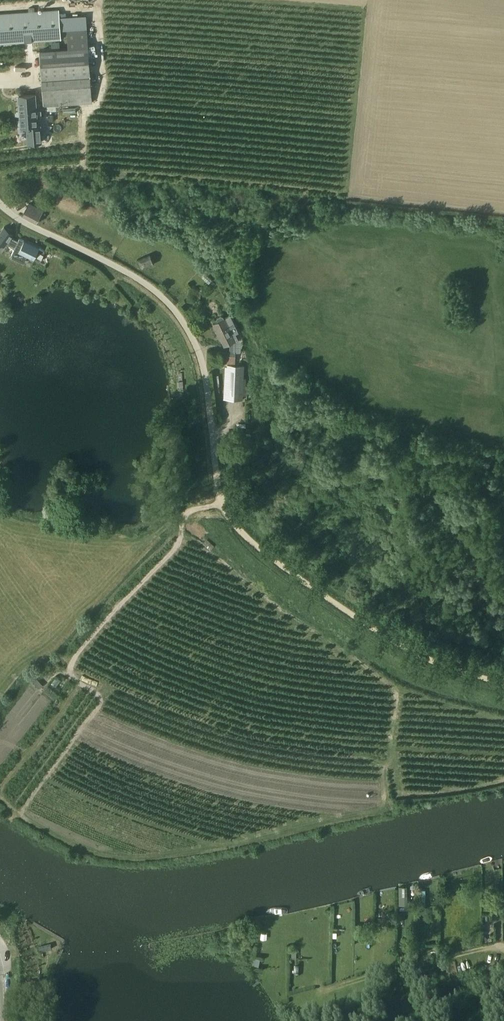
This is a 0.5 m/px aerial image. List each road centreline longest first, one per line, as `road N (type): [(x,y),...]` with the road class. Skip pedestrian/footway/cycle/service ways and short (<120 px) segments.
road 1 (track): [(0,204),(139,280),(177,314),(200,356),(226,512),(241,534),(401,646),(503,684)]
road 2 (track): [(17,815),(104,701),(70,673),(74,657),(179,544),(183,518),(225,503)]
road 3 (track): [(503,949),(293,1000)]

